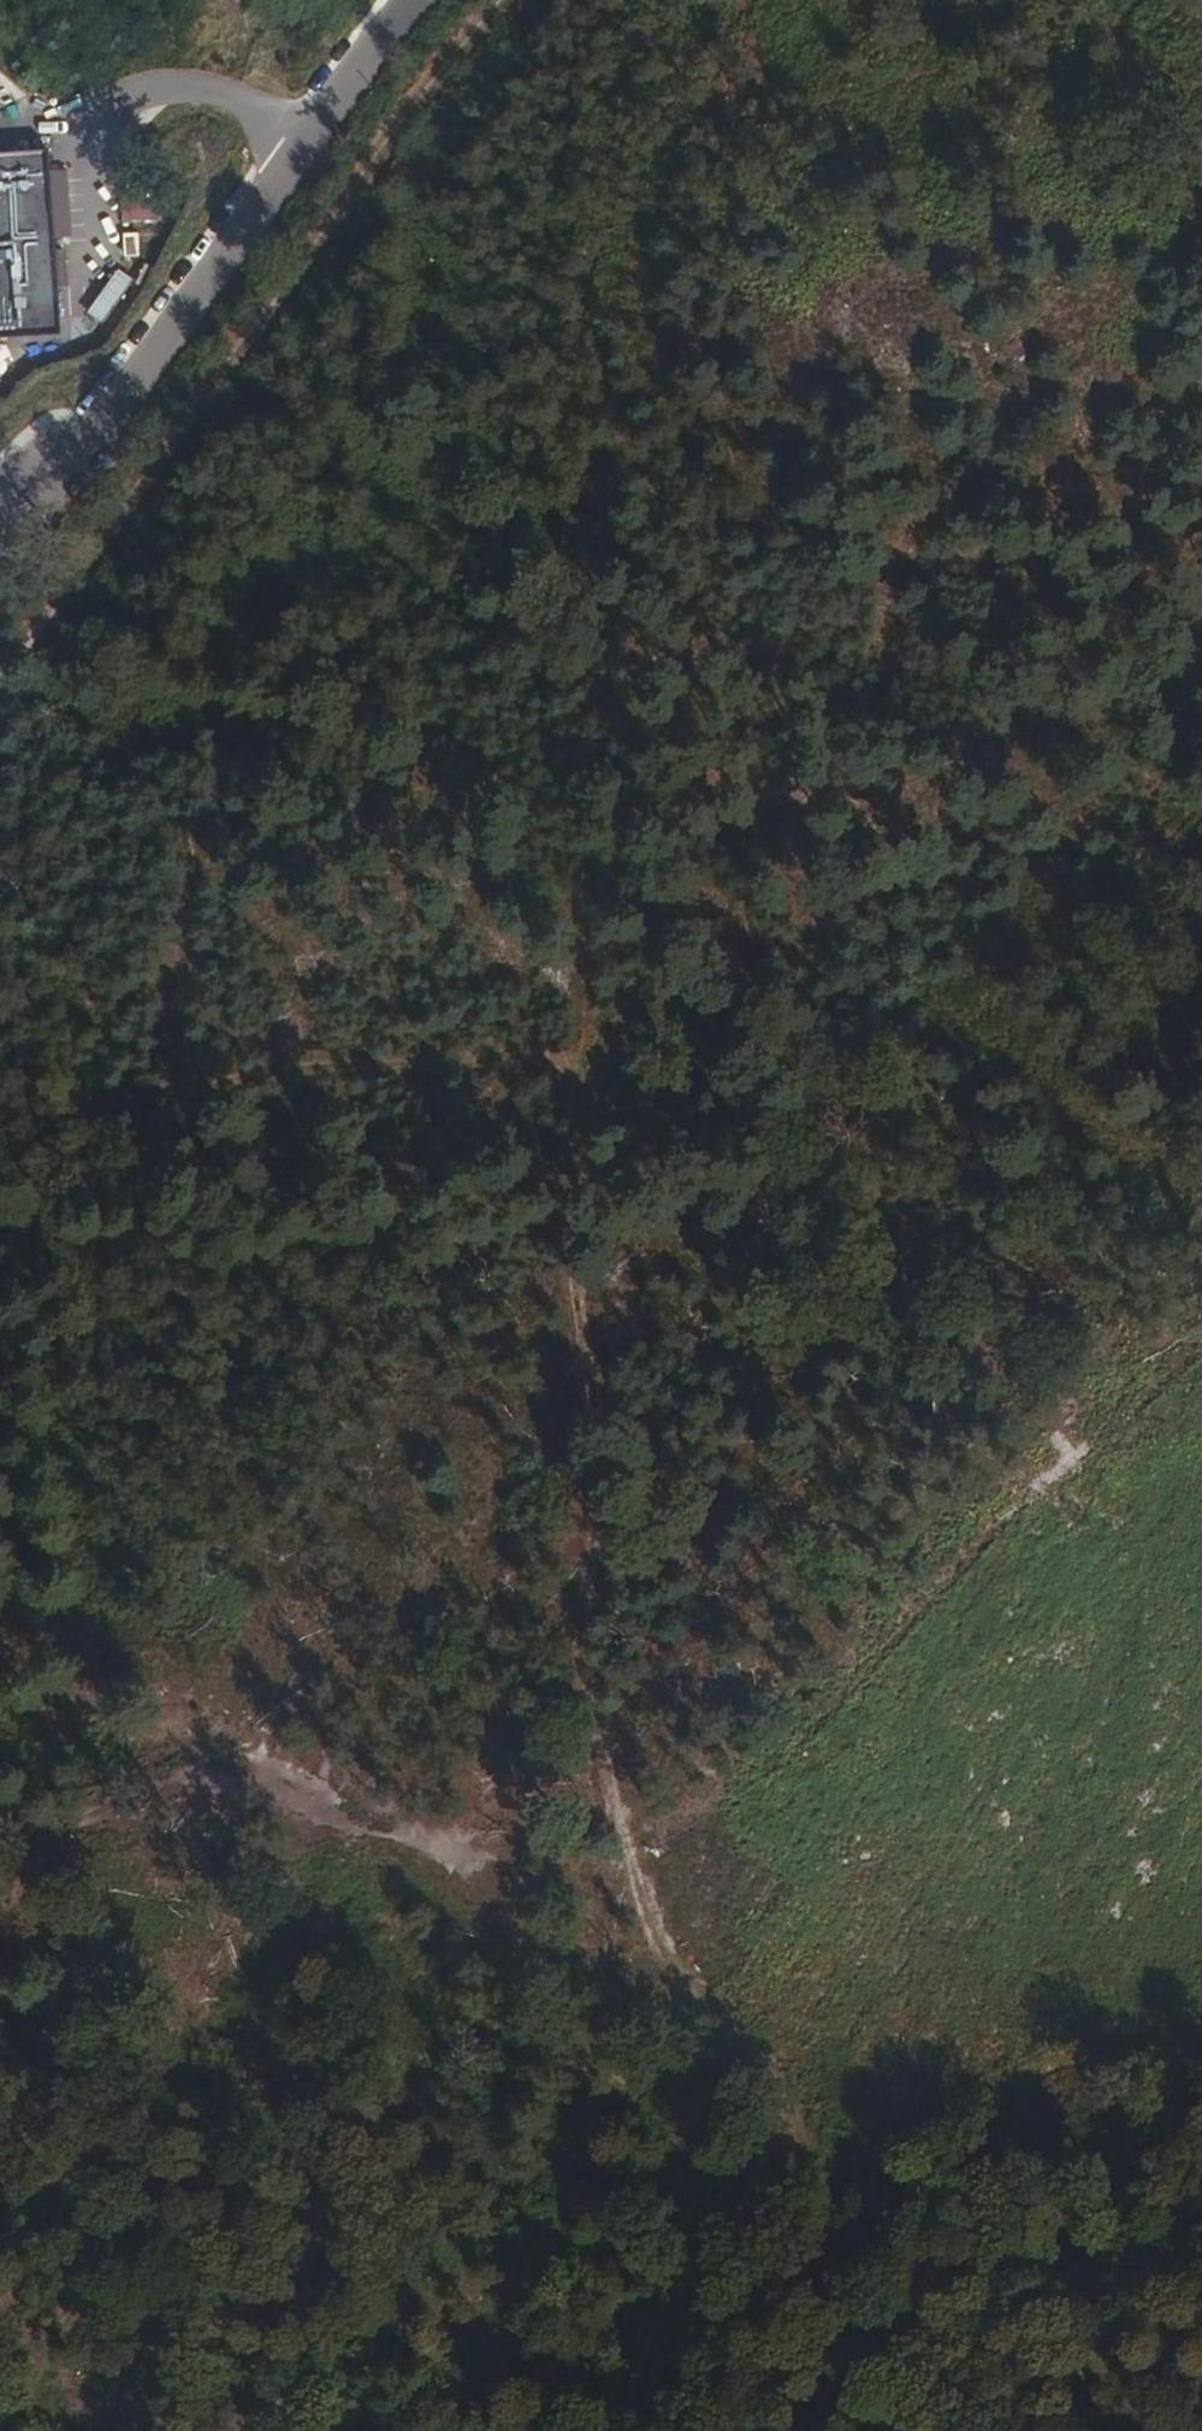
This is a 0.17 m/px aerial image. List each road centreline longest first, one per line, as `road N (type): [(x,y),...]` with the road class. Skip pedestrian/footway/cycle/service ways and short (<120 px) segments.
road 1 (track): [(0,685),(445,64),(504,0)]
road 2 (unclassified): [(411,0),(367,47),(108,422),(21,511)]

